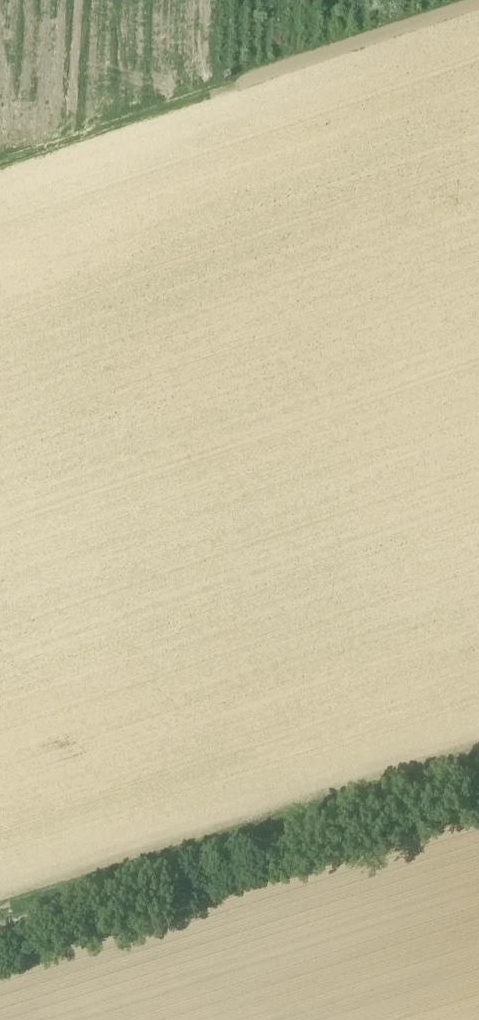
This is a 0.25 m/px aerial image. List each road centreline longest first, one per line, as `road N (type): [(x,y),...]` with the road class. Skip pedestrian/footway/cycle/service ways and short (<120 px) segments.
road 1 (track): [(0,948),(478,783)]

